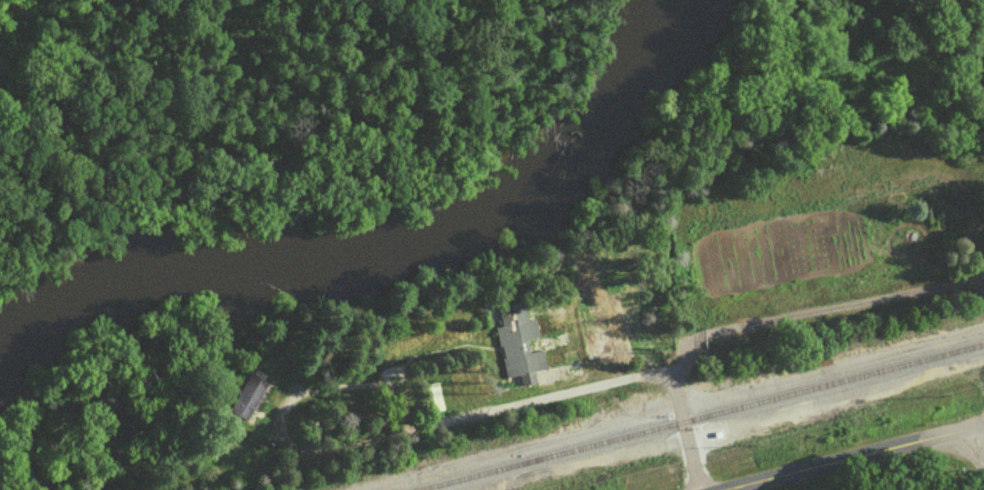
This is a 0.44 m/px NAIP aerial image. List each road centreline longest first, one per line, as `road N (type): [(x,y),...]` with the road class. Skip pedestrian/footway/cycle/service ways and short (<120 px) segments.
road 1 (residential): [(730,489),(983,429)]

